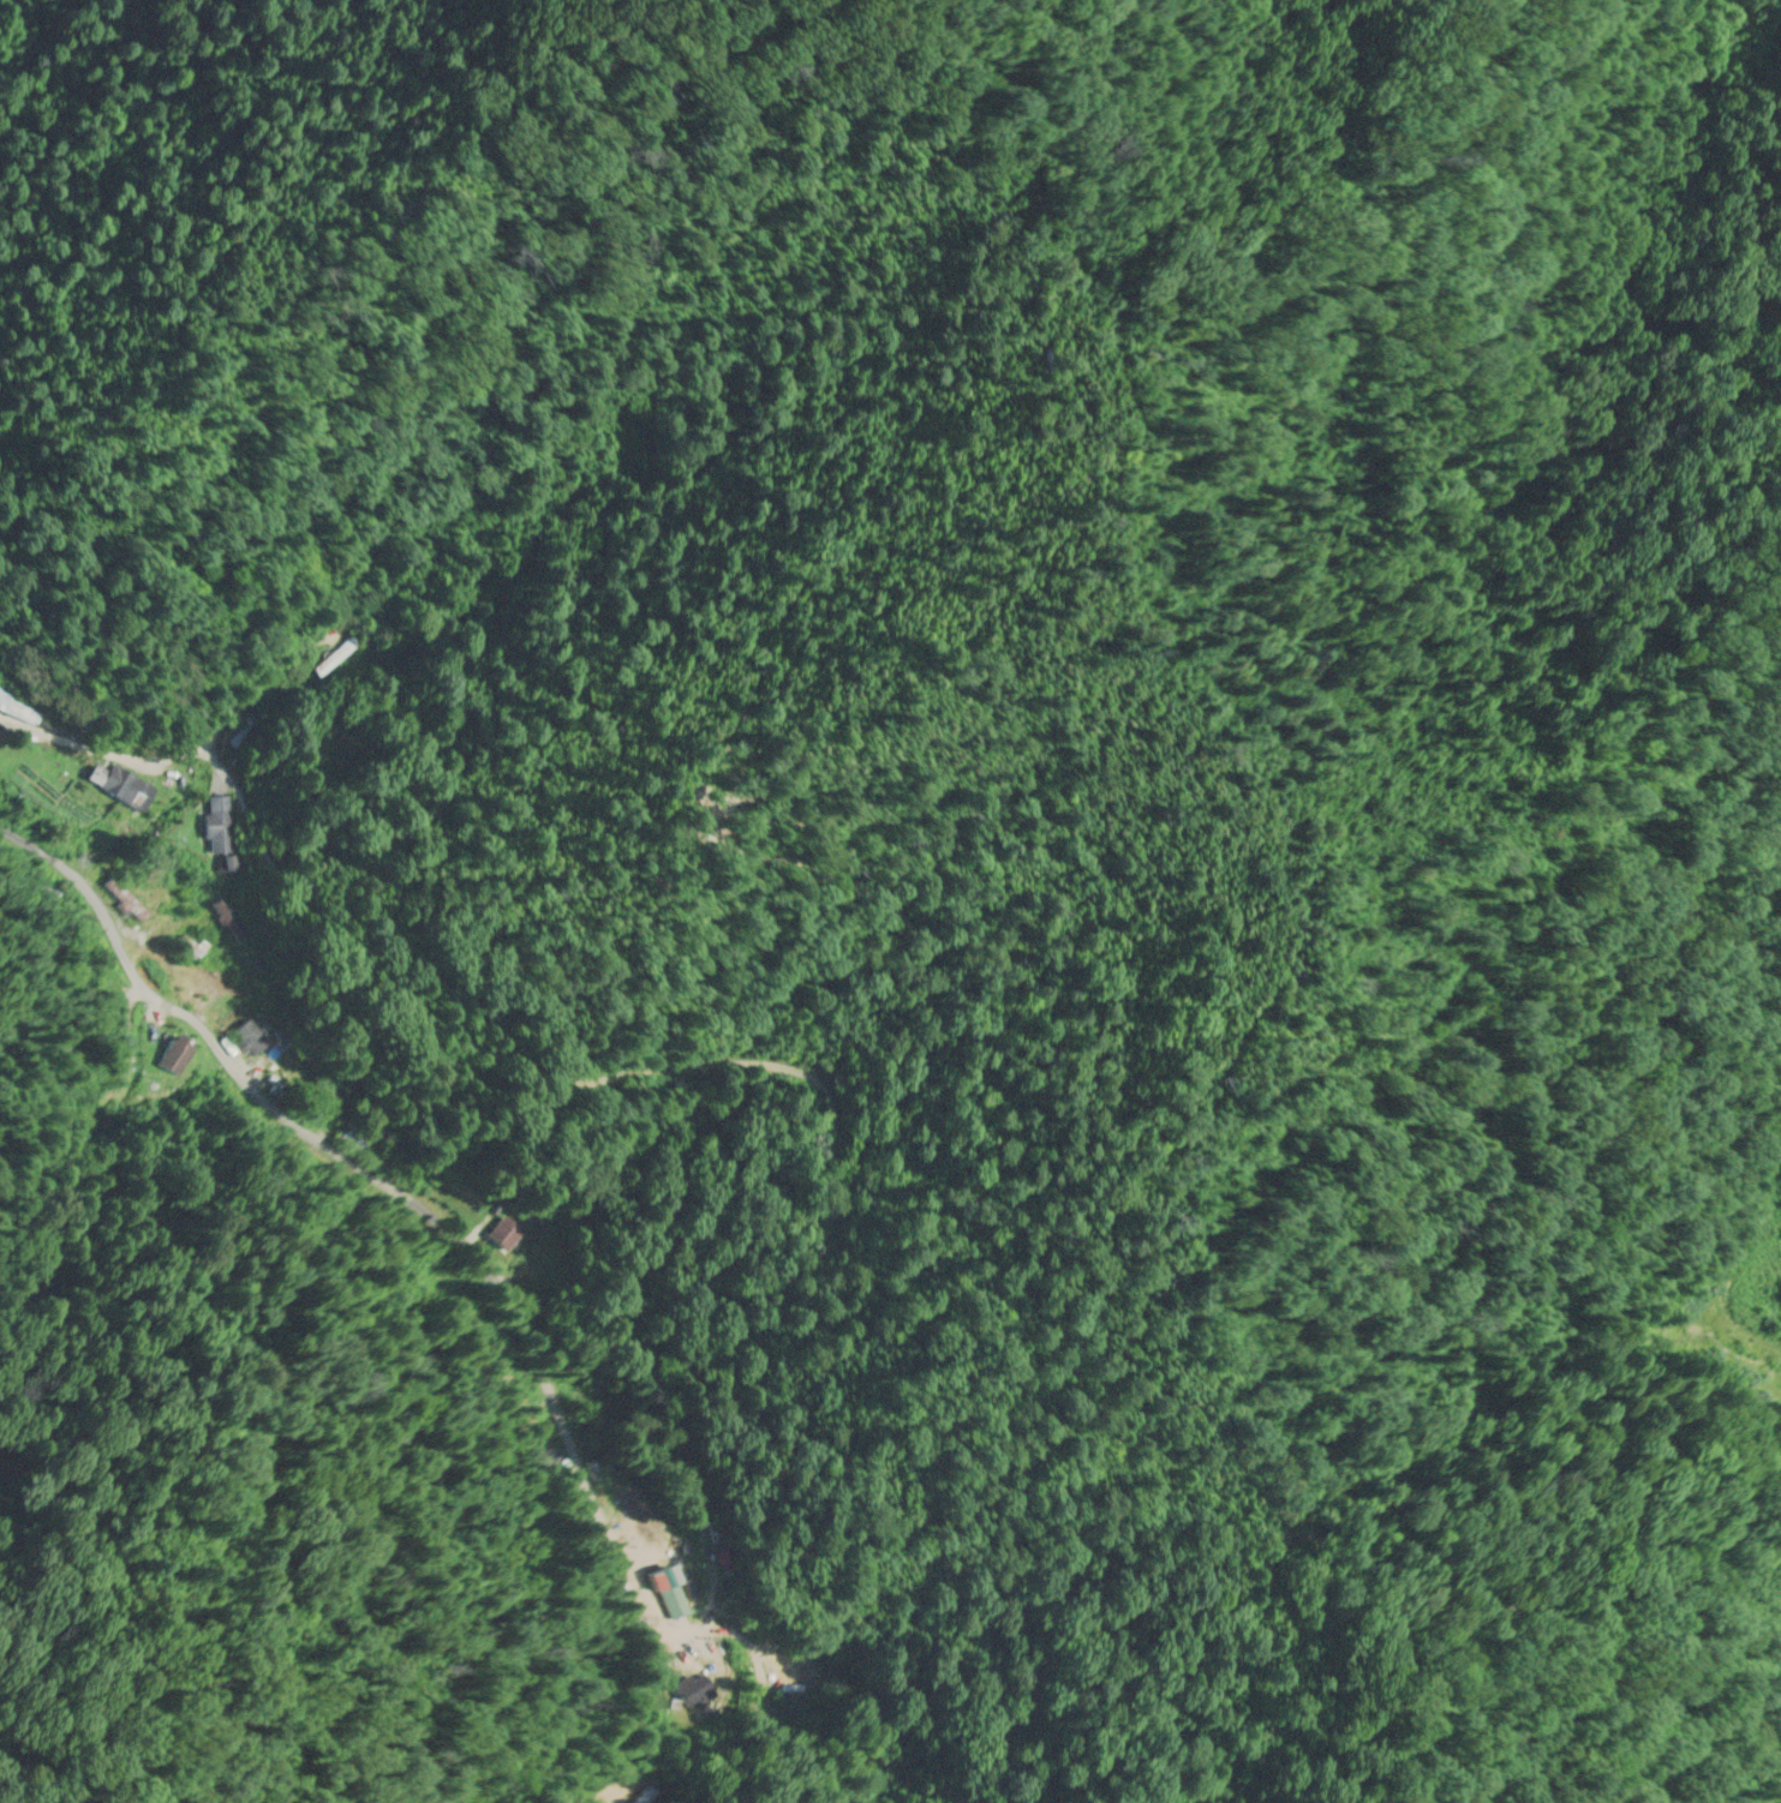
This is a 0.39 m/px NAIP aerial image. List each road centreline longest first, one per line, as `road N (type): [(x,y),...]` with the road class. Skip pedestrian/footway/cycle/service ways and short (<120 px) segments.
road 1 (residential): [(0,822),(64,869),(120,933),(151,989),(202,1026),(271,1102),(431,1216),(477,1262),(548,1368),(609,1523),(670,1630)]
road 2 (residential): [(291,1116),(348,1026),(341,930)]
road 3 (residential): [(0,719),(90,754),(144,765),(159,760)]

